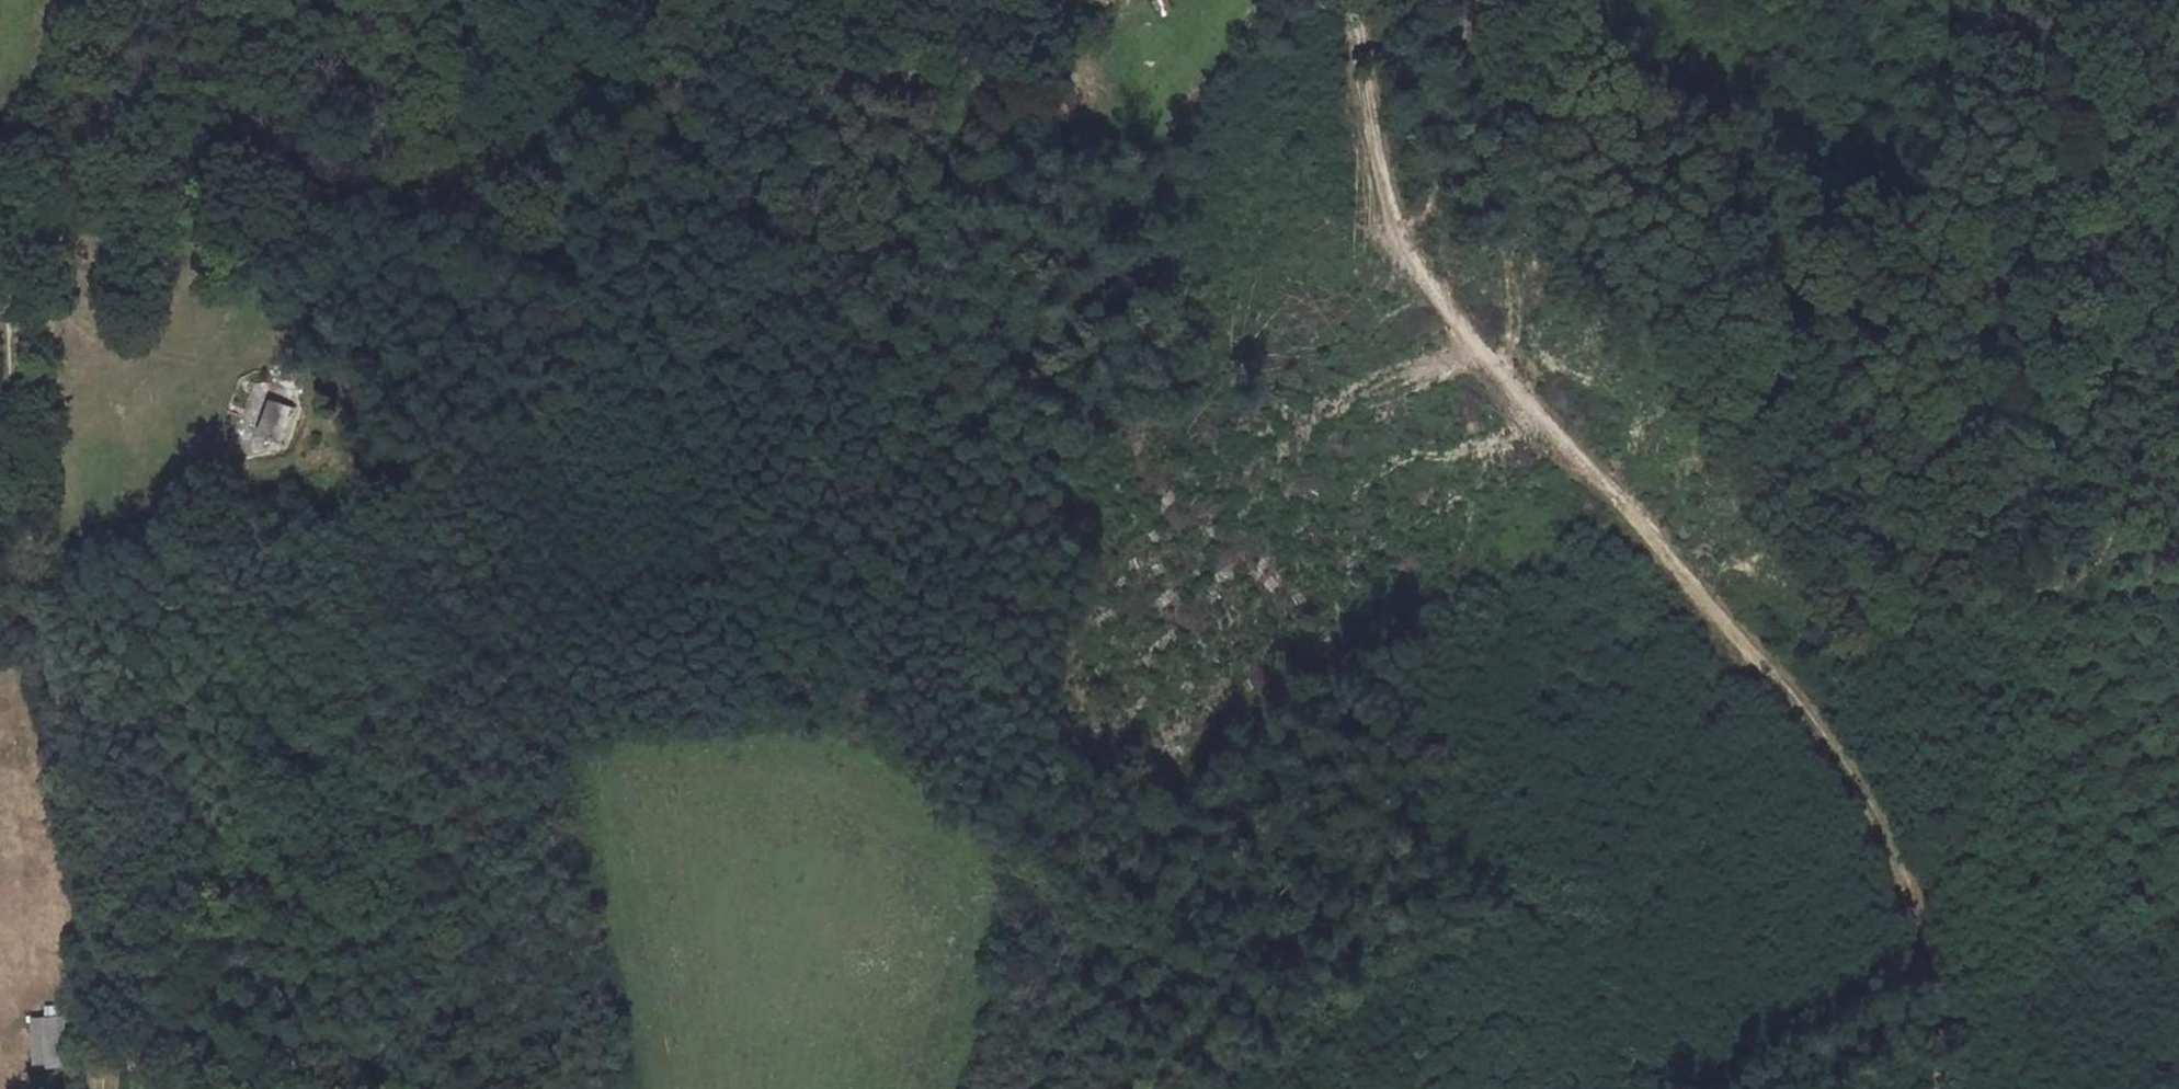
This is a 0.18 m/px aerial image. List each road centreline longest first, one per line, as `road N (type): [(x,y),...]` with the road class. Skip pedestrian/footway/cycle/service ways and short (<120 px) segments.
road 1 (track): [(1942,1088),(1945,1043),(1886,818),(1787,706),(1717,603),(1529,413),(1431,295),(1367,76),(1354,0)]
road 2 (track): [(137,0),(6,271),(22,483),(106,972),(107,1088)]

